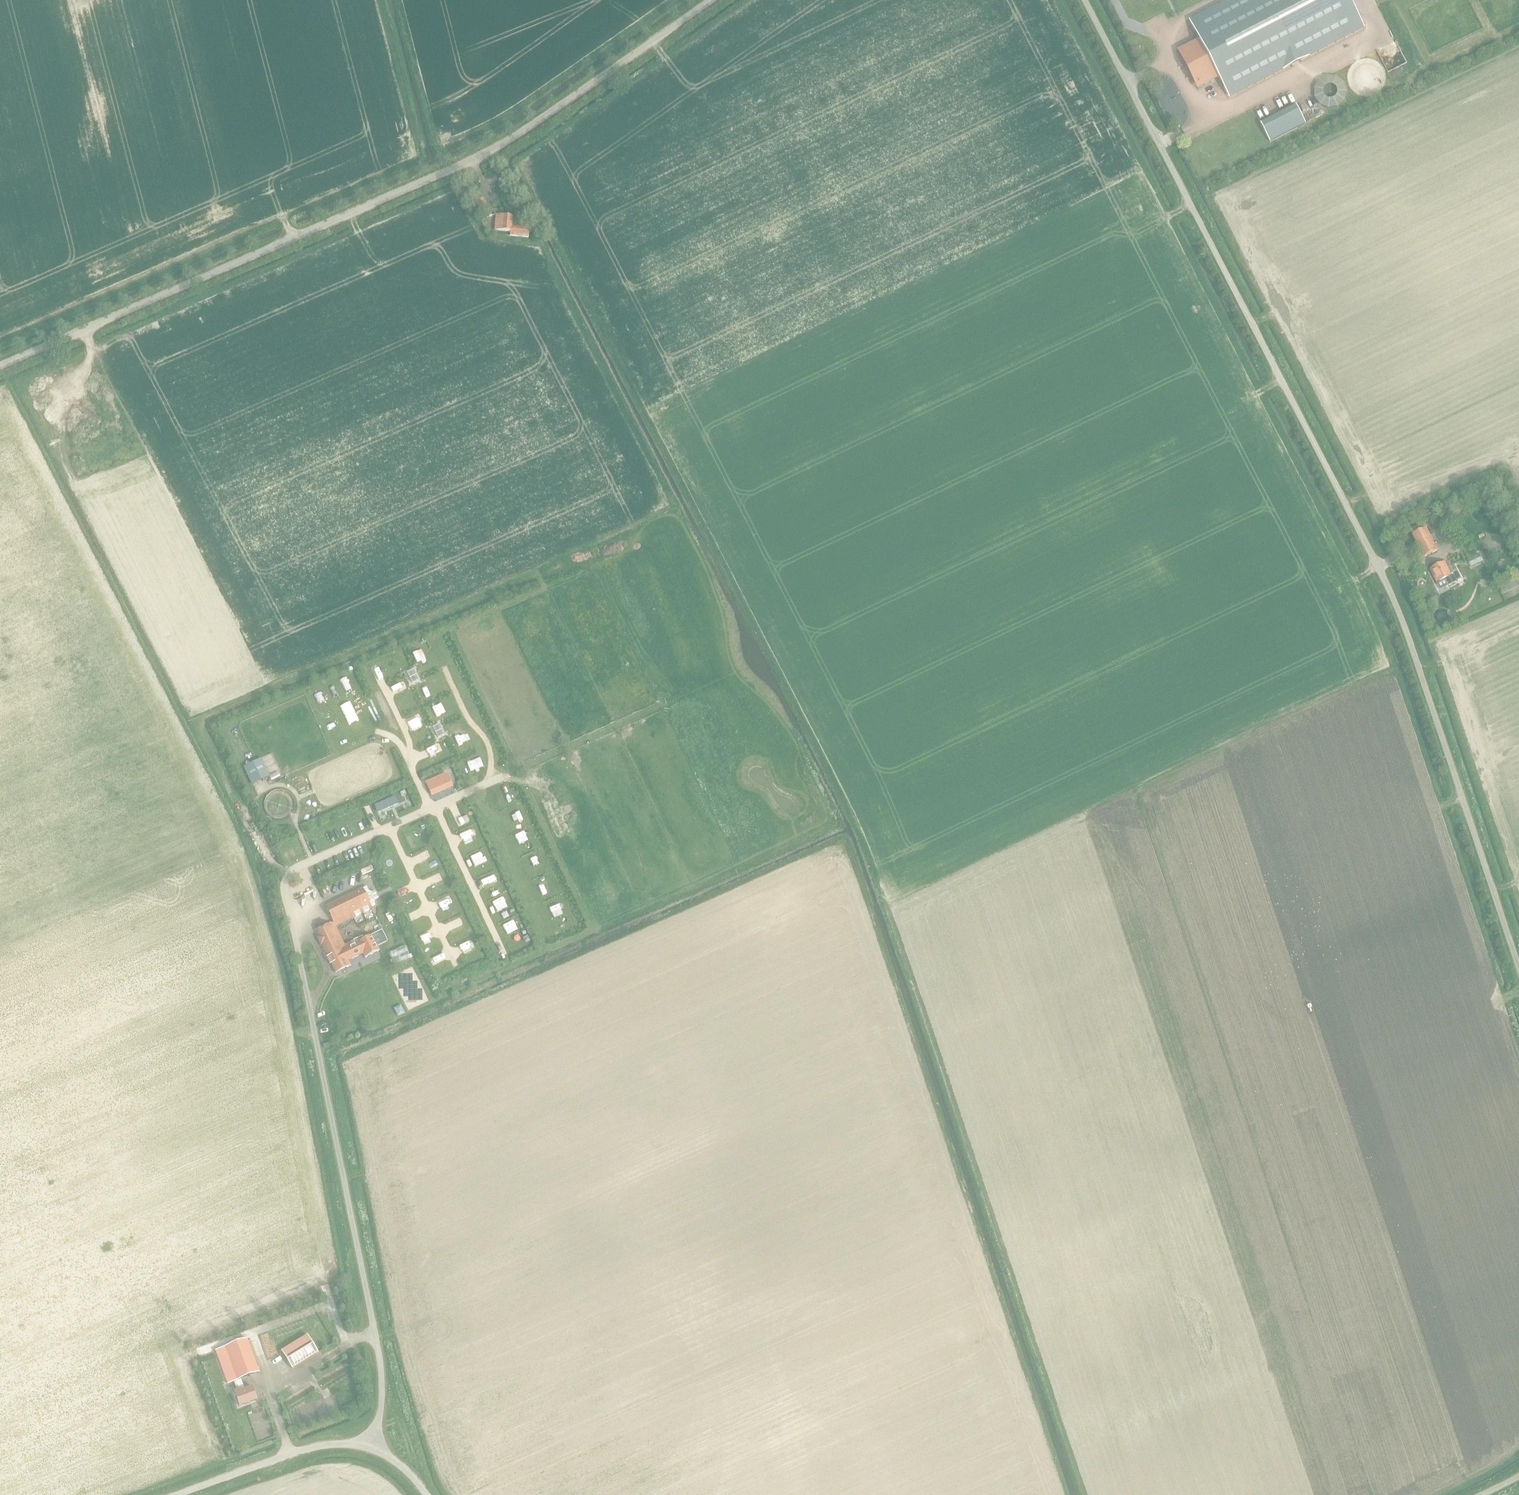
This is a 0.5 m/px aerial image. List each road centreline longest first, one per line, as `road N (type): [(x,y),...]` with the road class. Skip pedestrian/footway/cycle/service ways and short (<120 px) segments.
road 1 (unclassified): [(1518,966),(1393,599),(1084,0)]
road 2 (unclassified): [(0,365),(473,161),(711,0)]
road 3 (unclassified): [(378,1422),(381,1360),(286,888)]
road 4 (unclassified): [(179,1494),(294,1454),(349,1445)]

